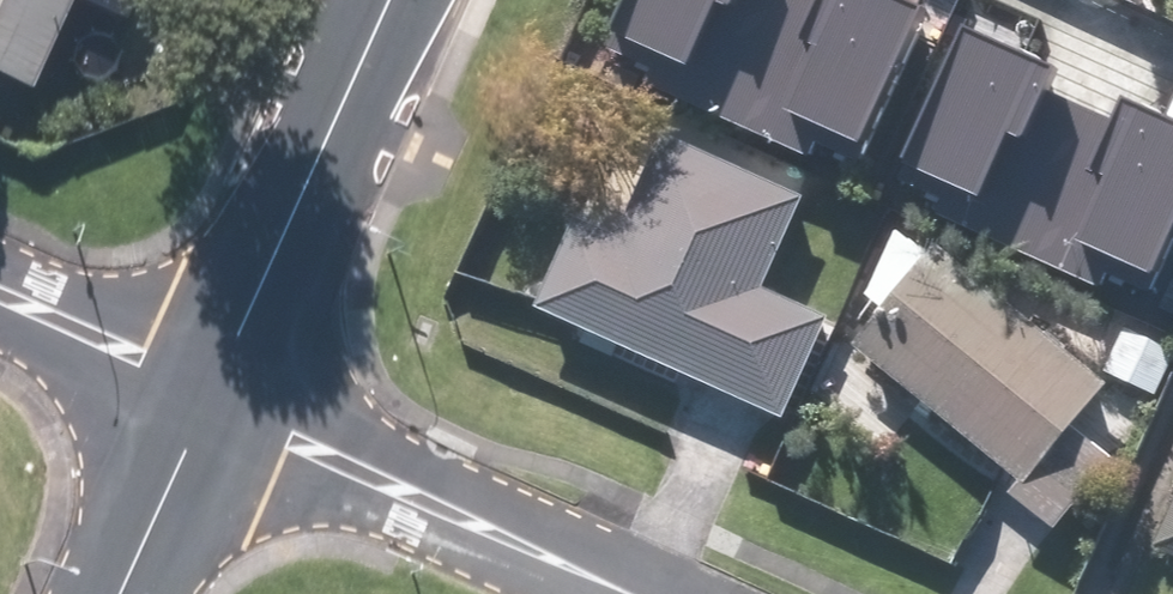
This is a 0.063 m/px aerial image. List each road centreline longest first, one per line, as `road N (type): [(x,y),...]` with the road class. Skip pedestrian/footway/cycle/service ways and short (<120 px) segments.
road 1 (residential): [(212,391),(654,593)]
road 2 (tertiary): [(212,391),(389,0)]
road 3 (residential): [(0,292),(212,391)]
road 4 (tertiary): [(121,593),(212,391)]

